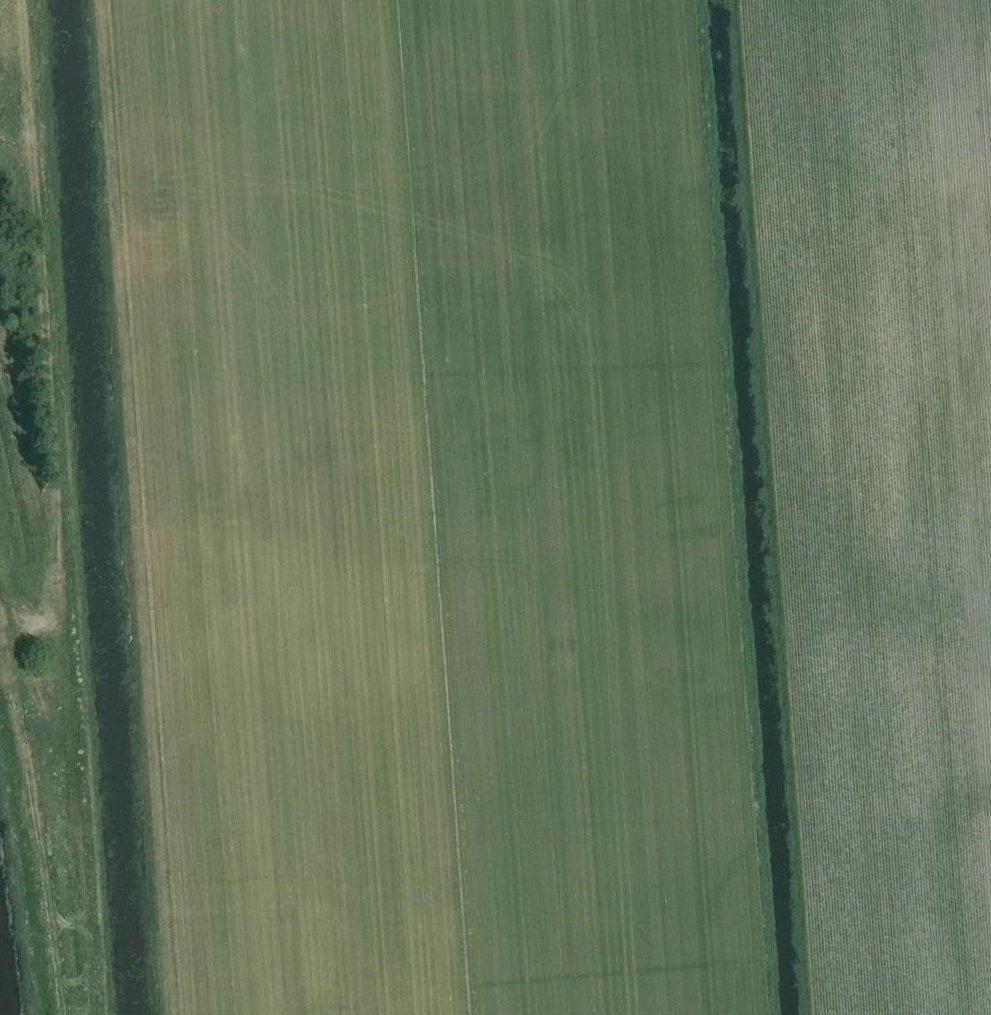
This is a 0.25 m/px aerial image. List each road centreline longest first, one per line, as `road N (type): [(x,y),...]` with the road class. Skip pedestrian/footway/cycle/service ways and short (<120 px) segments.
road 1 (track): [(6,639),(62,585),(23,0)]
road 2 (track): [(63,1014),(6,639)]

